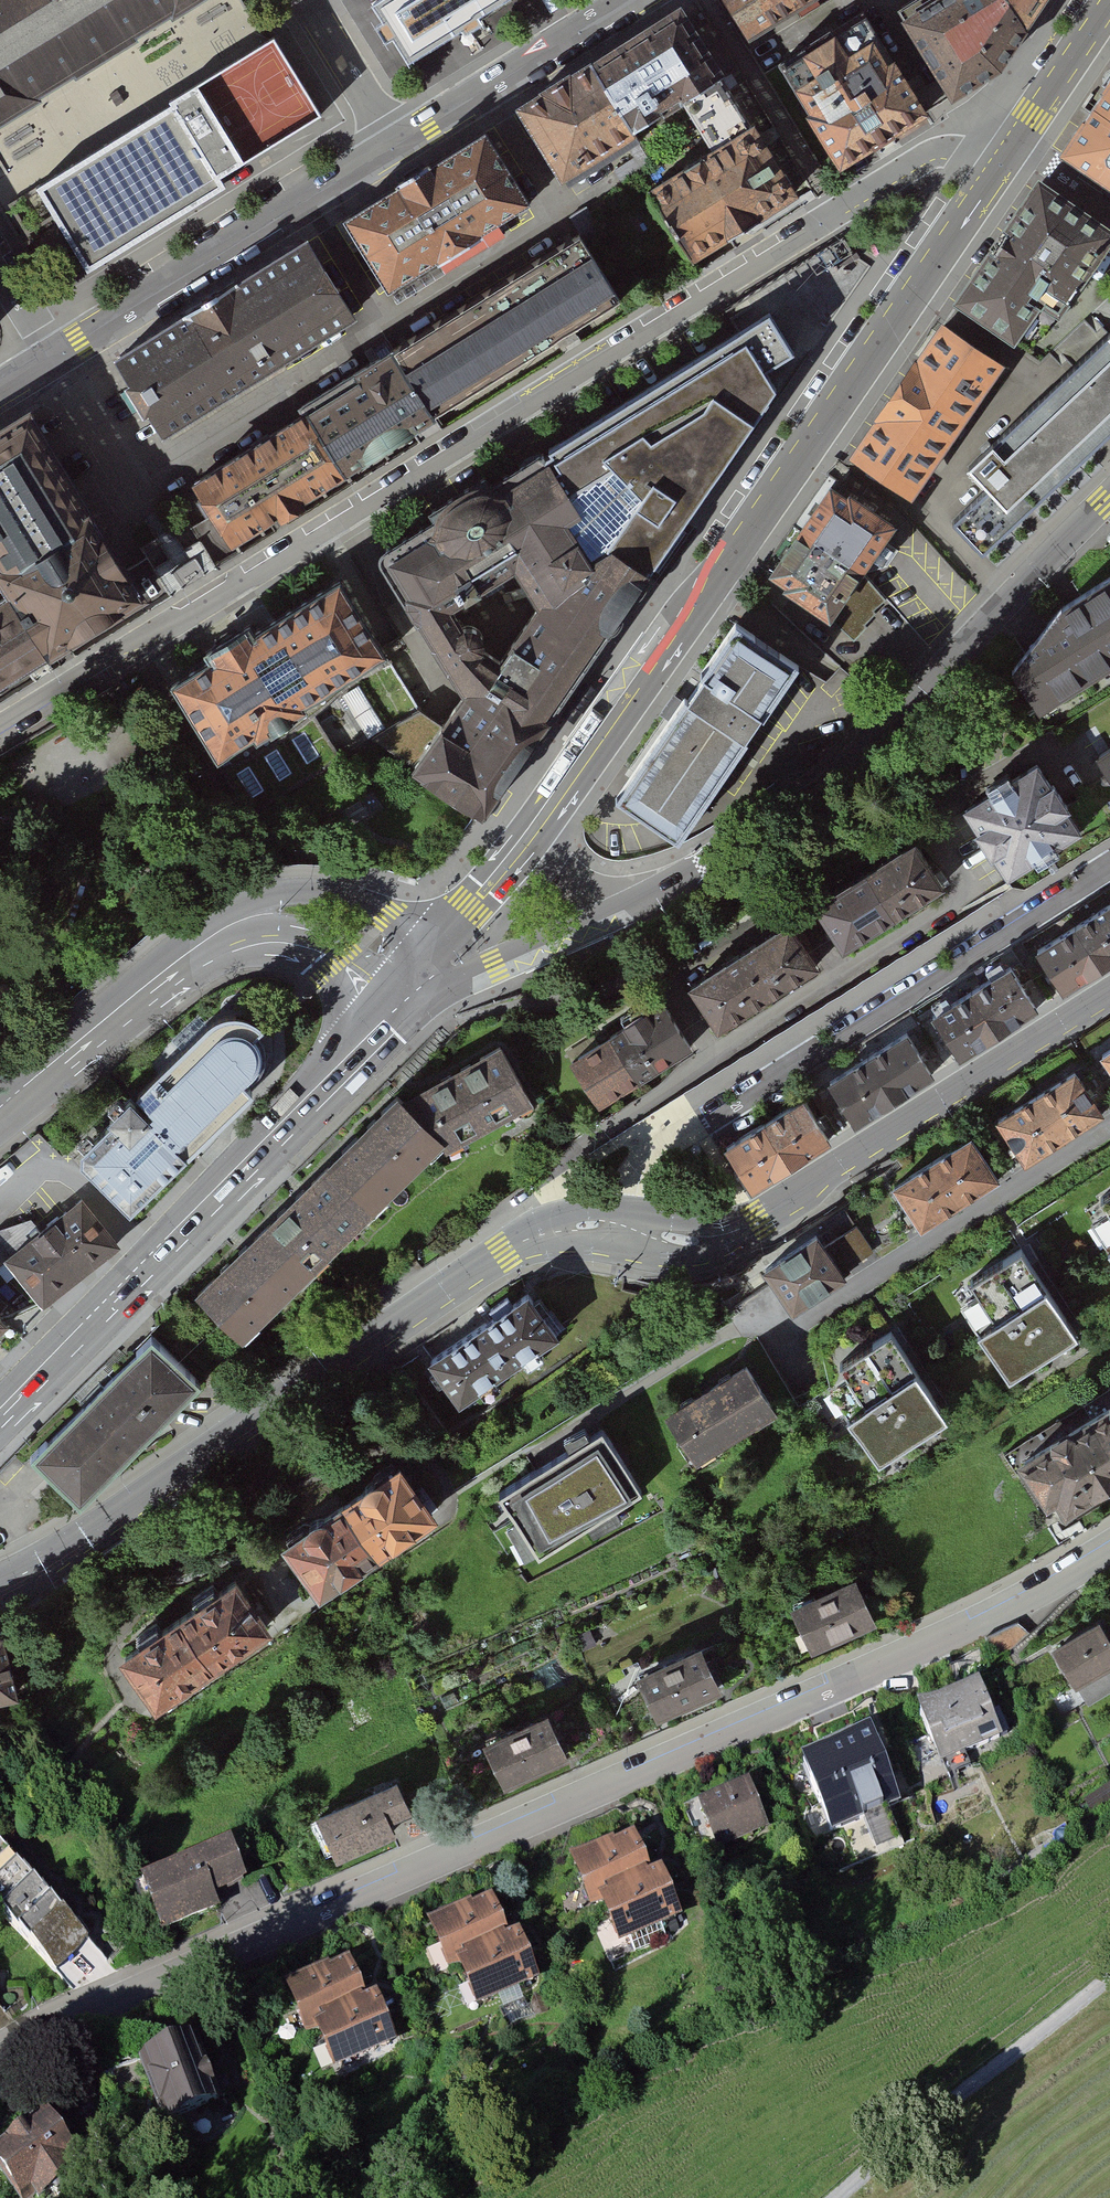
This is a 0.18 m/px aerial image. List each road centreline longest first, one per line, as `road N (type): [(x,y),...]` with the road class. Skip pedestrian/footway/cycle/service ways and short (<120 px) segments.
road 1 (residential): [(0,2058),(49,2024),(1051,1583),(1109,1546)]
road 2 (residential): [(995,168),(952,149),(932,152),(0,731)]
road 3 (secondary): [(995,168),(531,837)]
road 4 (tertiary): [(0,1586),(502,1251),(562,1229),(623,1226)]
road 5 (tertiary): [(622,908),(707,864),(815,792),(1109,498)]
road 6 (residential): [(623,1226),(643,1165),(666,1143),(1109,868)]
road 7 (secondary): [(393,1010),(222,1202),(0,1419)]
road 8 (tertiary): [(1109,992),(732,1233),(698,1239),(623,1226)]
road 9 (secondary): [(439,948),(390,913),(352,899),(299,890),(224,906),(50,1050),(14,1093)]
road 10 (secondary): [(14,1093),(91,1053),(212,963),(252,947),(317,955),(393,1010)]
road 11 (residential): [(764,1309),(783,1335),(1109,1127)]
road 12 (residential): [(53,358),(394,146)]
road 13 (track): [(1109,1977),(837,2197)]
road 14 (residential): [(394,146),(633,0)]
road 15 (tertiary): [(393,1010),(622,908)]
road 16 (residential): [(305,0),(394,146)]
road 17 (secondary): [(1109,0),(1020,136)]
road 18 (secondary): [(531,837),(439,948)]

